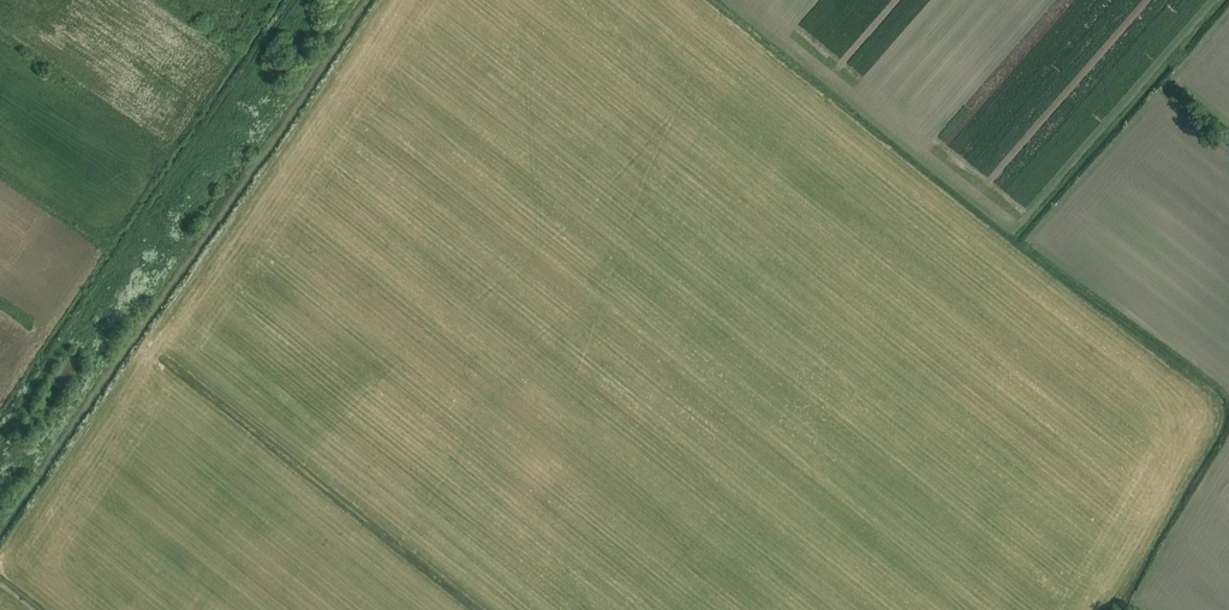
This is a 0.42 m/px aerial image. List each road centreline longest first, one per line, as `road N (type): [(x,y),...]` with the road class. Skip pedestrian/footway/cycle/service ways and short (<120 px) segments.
road 1 (track): [(391,0),(233,240),(0,559)]

